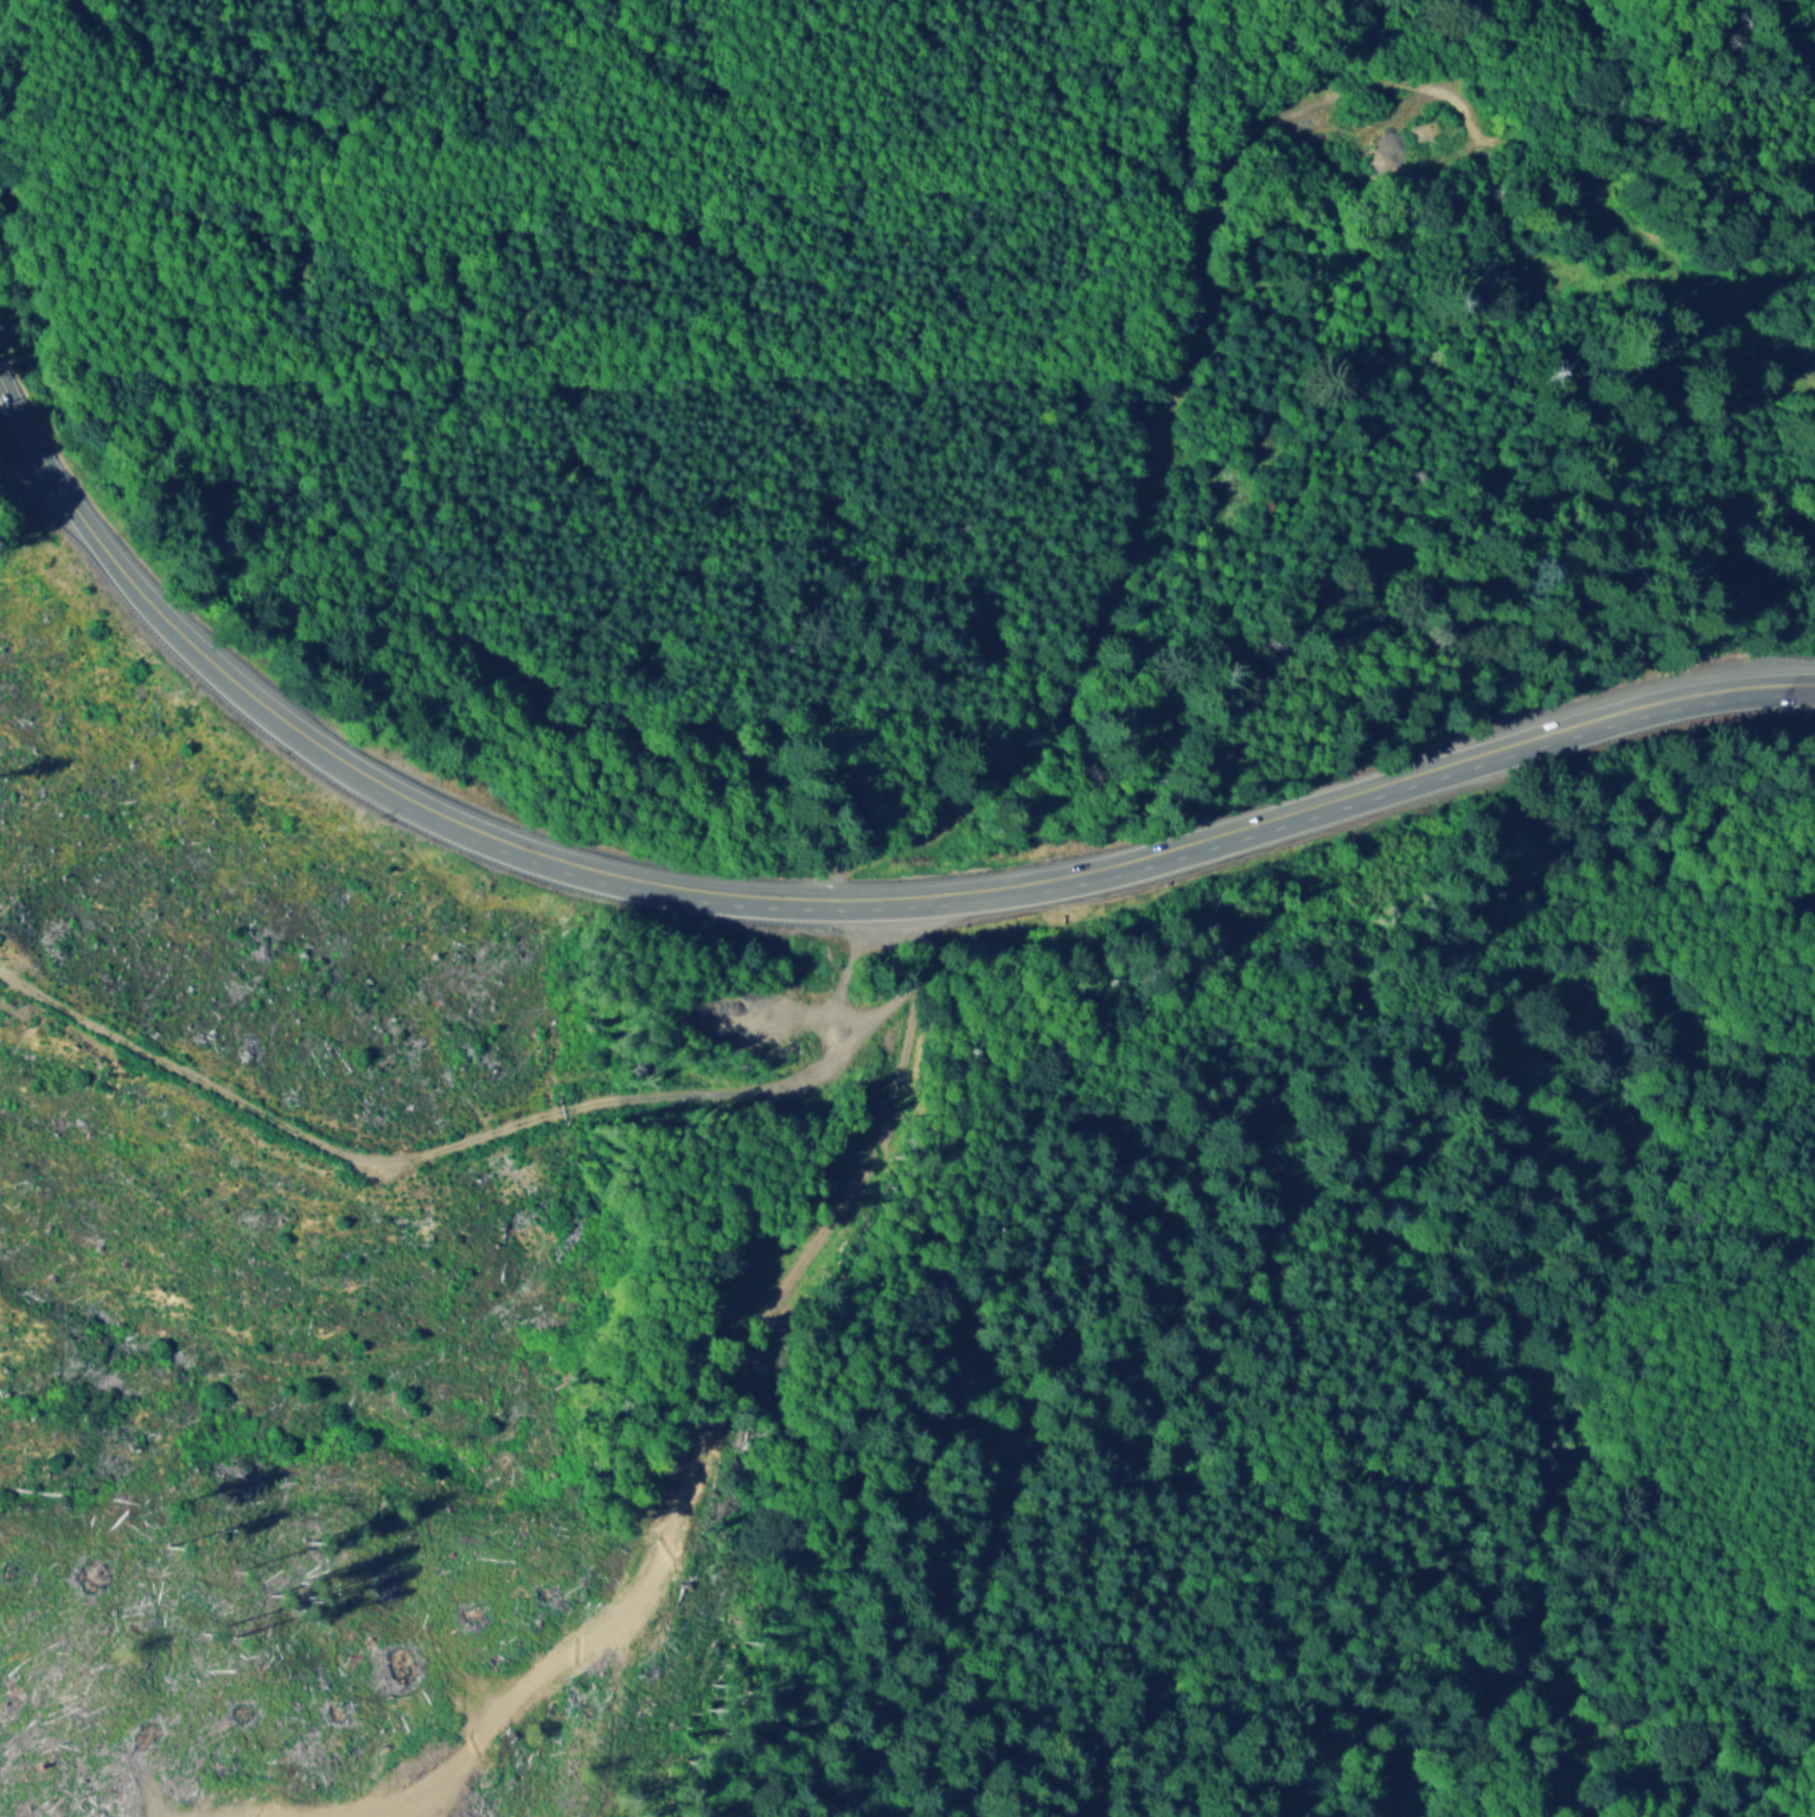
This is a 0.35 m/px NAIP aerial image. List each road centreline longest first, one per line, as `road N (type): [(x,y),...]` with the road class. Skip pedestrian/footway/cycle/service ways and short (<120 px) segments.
road 1 (trunk): [(1814,686),(1638,709),(1092,875),(920,900),(754,898),(583,868),(478,831),(373,779),(215,660),(132,577)]
road 2 (track): [(1186,0),(1188,241),(1105,614),(1072,683),(1005,782),(952,818),(856,862),(837,877),(831,902)]
road 3 (track): [(1188,241),(1278,129),(1366,84),(1463,88)]
road 4 (trunk): [(132,577),(75,505),(0,360)]
road 5 (track): [(920,900),(902,990),(803,1087)]

